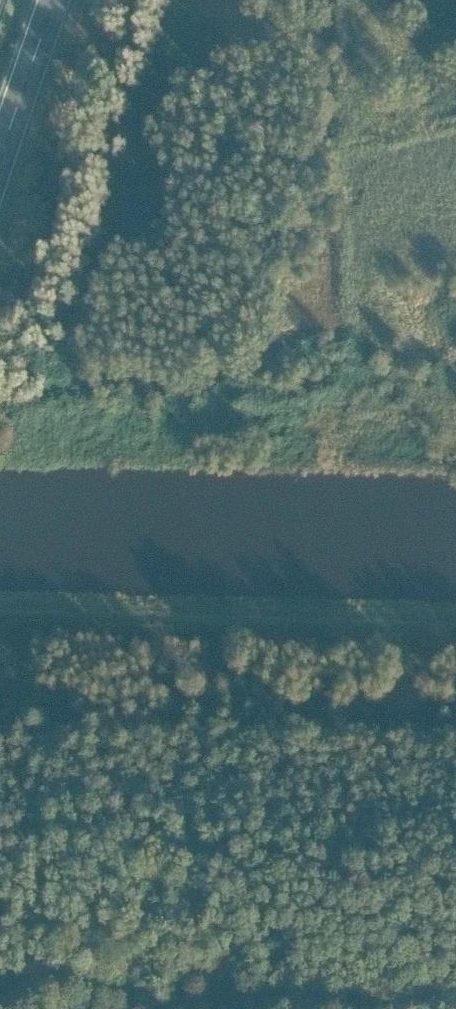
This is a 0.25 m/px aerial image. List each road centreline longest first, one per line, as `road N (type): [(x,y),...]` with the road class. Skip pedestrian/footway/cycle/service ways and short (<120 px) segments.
road 1 (motorway): [(0,166),(57,0)]

